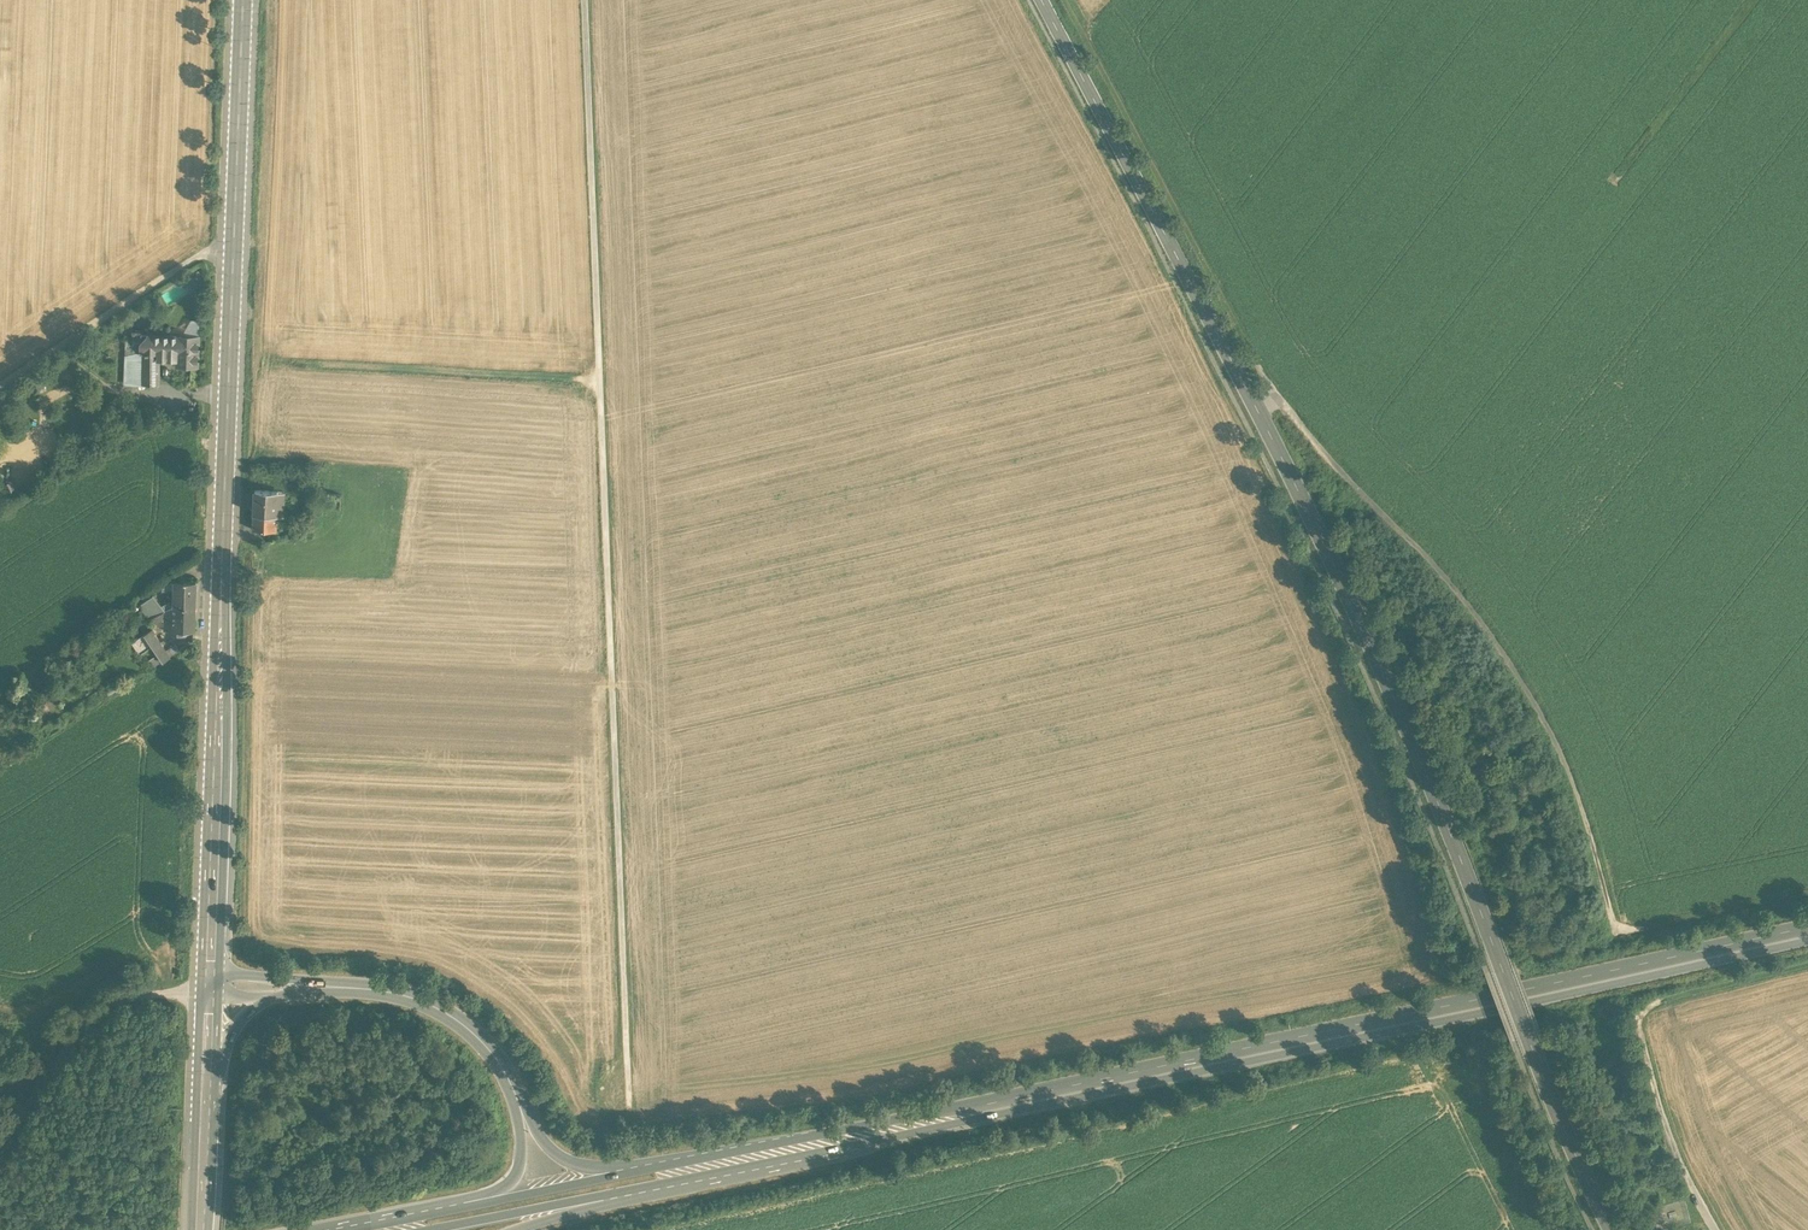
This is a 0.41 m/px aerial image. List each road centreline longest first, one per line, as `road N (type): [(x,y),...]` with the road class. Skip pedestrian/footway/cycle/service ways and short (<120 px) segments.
road 1 (tertiary): [(1613,1229),(1359,617),(1041,0)]
road 2 (track): [(1807,895),(1618,931),(1549,724),(1459,593),(1280,401),(1067,0)]
road 3 (primary): [(1807,931),(624,1183)]
road 4 (track): [(590,0),(621,671),(630,1106)]
road 5 (secondary): [(209,988),(243,0)]
road 6 (primary): [(288,988),(364,987),(433,1006),(493,1053),(521,1111)]
road 7 (track): [(0,1143),(91,1010),(140,991),(209,988)]
road 8 (track): [(233,247),(205,251),(0,388)]
road 9 (track): [(1714,1229),(1655,1108),(1635,1026),(1649,1007)]
road 10 (track): [(1656,149),(1762,0)]
road 11 (track): [(1552,1229),(1478,1080)]
road 12 (track): [(1807,967),(1649,1007)]
road 13 (primary): [(473,1212),(624,1183)]
road 14 (secondary): [(200,1229),(206,1076)]
road 15 (primary): [(624,1183),(566,1164),(521,1111)]
road 16 (primary): [(521,1111),(517,1180),(473,1212)]
road 17 (primary): [(206,1076),(229,1032),(288,988)]

